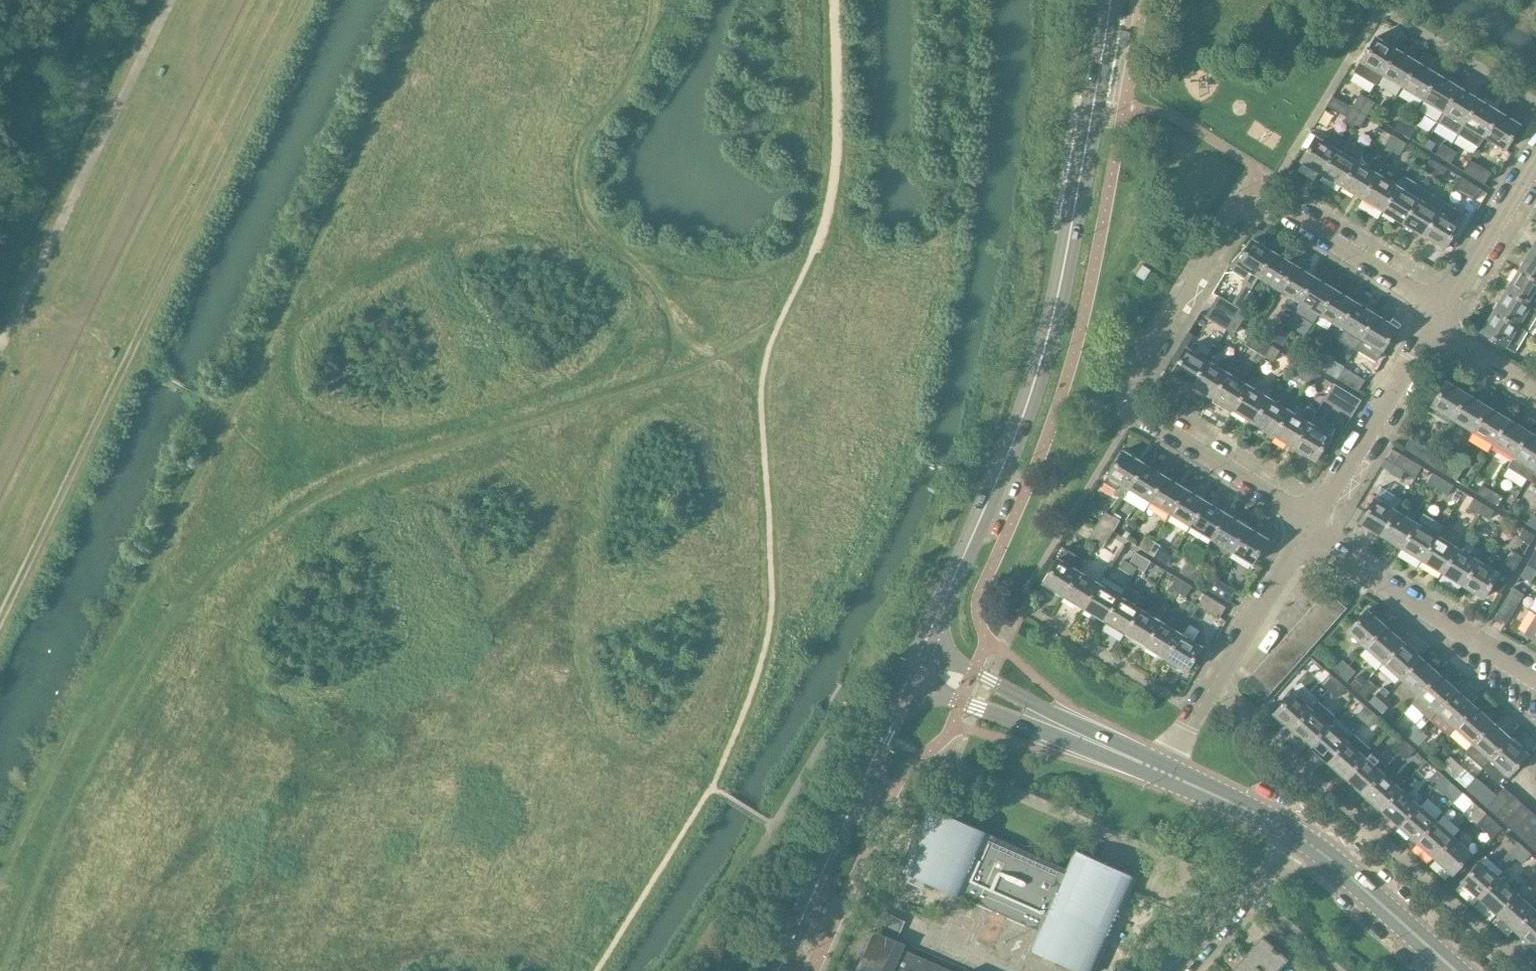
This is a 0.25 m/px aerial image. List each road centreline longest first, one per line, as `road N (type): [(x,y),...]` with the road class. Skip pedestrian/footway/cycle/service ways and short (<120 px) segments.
road 1 (tertiary): [(913,665),(987,511),(1039,366),(1110,0)]
road 2 (track): [(0,622),(300,0)]
road 3 (residential): [(1307,527),(1140,415),(1136,380),(1244,210),(1258,205),(1415,293),(1437,317)]
road 4 (tertiary): [(779,970),(913,665)]
road 5 (residential): [(1161,771),(1307,527)]
road 6 (residential): [(1307,527),(1327,549),(1535,677)]
road 7 (unclassified): [(1161,771),(913,665)]
road 8 (residential): [(1307,527),(1437,317)]
road 9 (unclassified): [(1454,970),(1298,835)]
road 10 (residential): [(1437,317),(1535,155)]
road 11 (residential): [(1180,970),(1298,835)]
road 12 (unclassified): [(1298,835),(1161,771)]
road 13 (residential): [(1535,389),(1459,342),(1437,317)]

